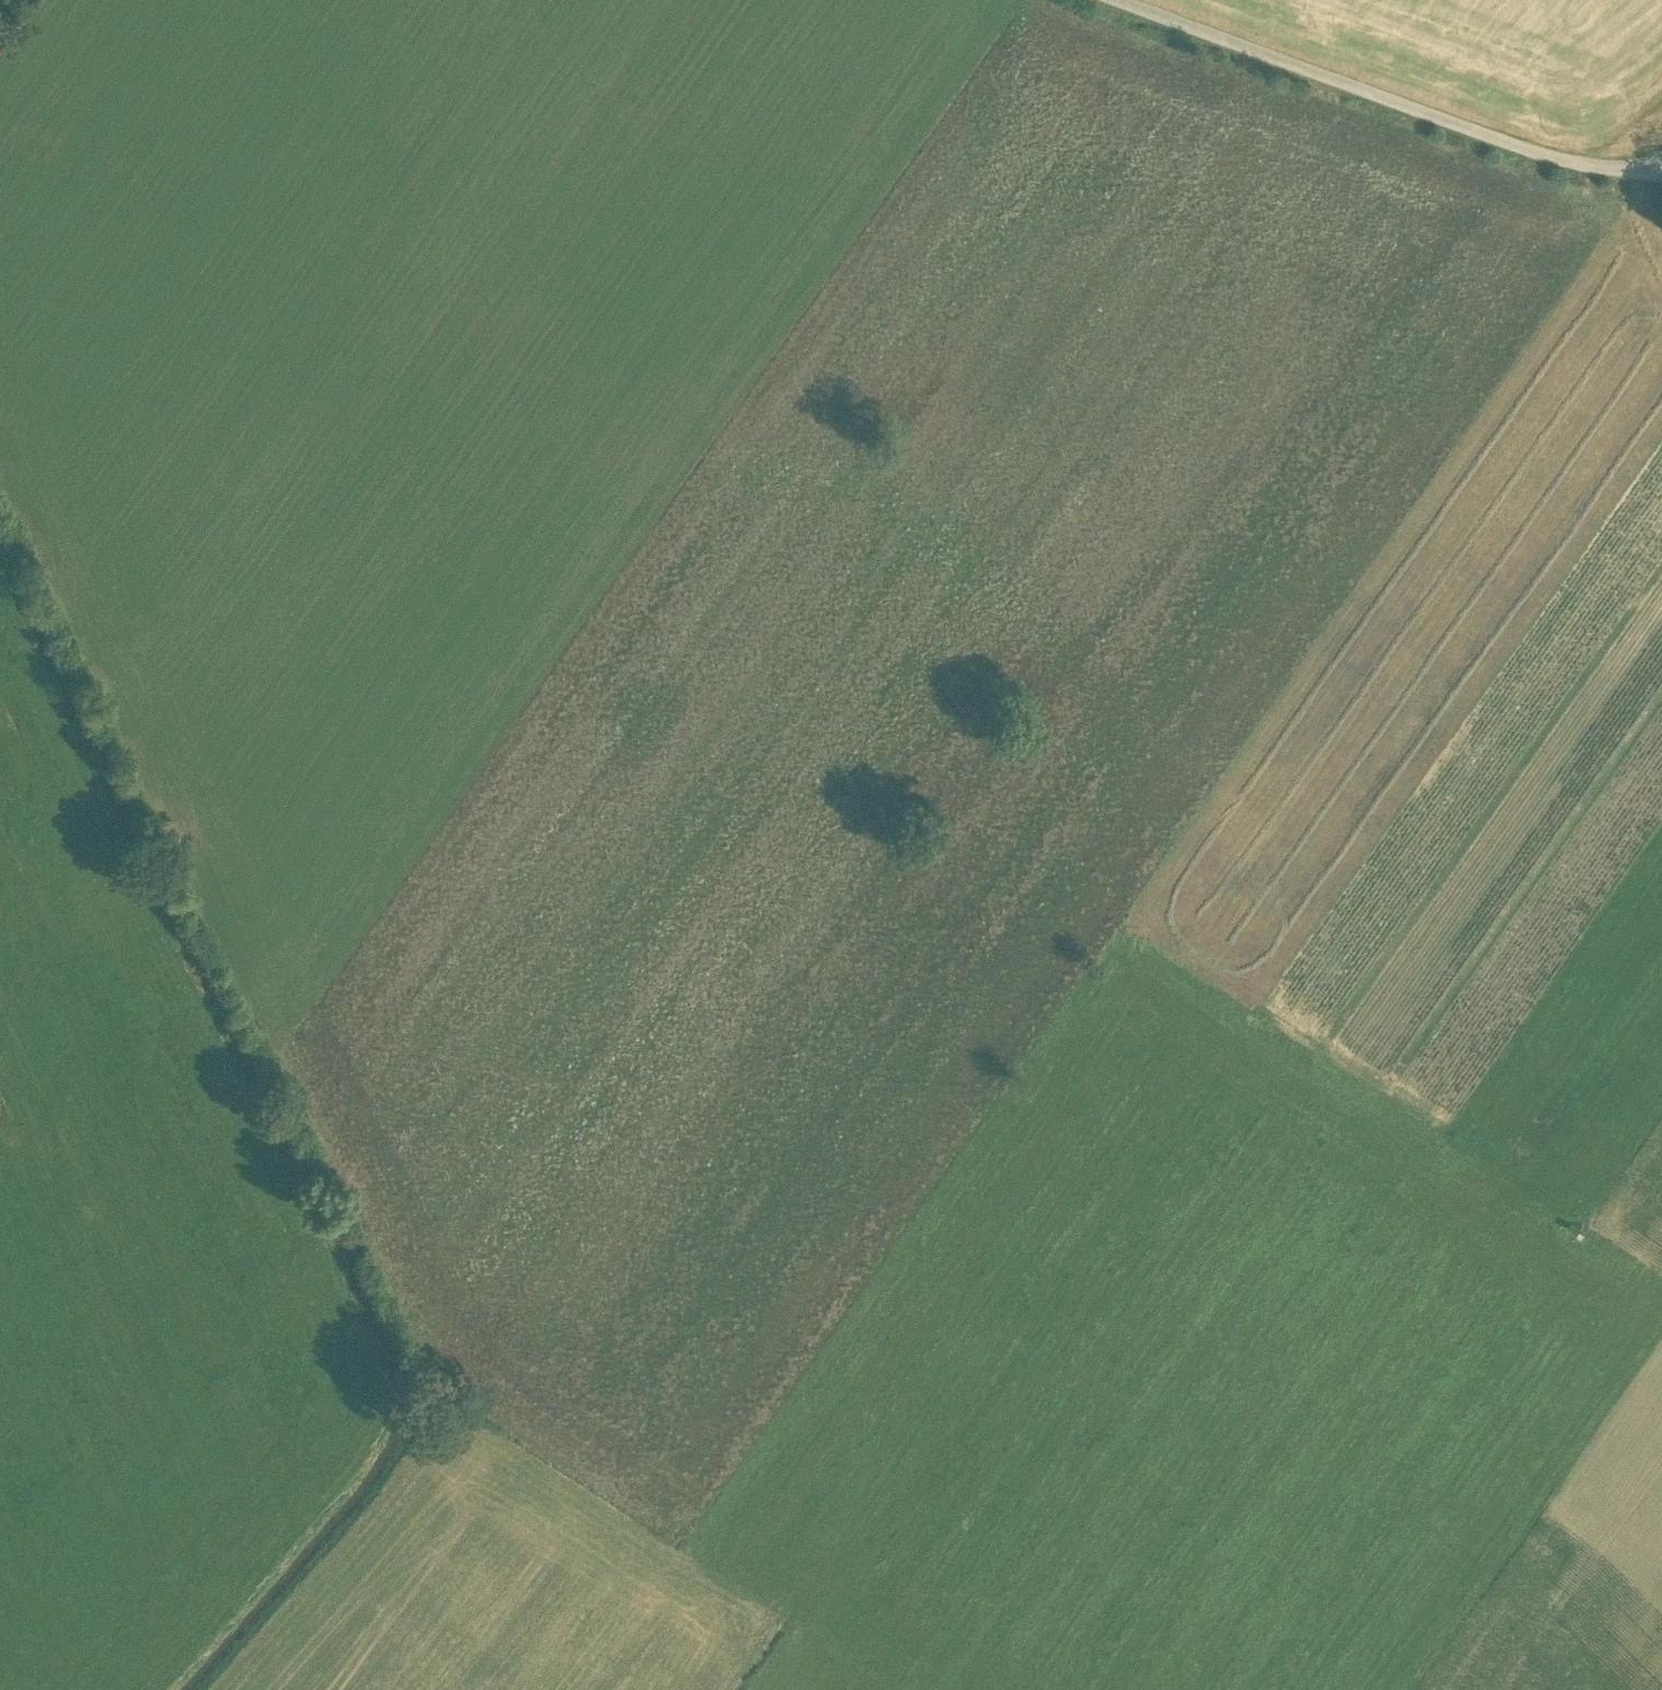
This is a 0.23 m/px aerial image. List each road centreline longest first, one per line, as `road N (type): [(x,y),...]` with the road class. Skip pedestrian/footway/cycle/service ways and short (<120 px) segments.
road 1 (unclassified): [(1661,161),(1628,169),(1508,142),(1130,0)]

